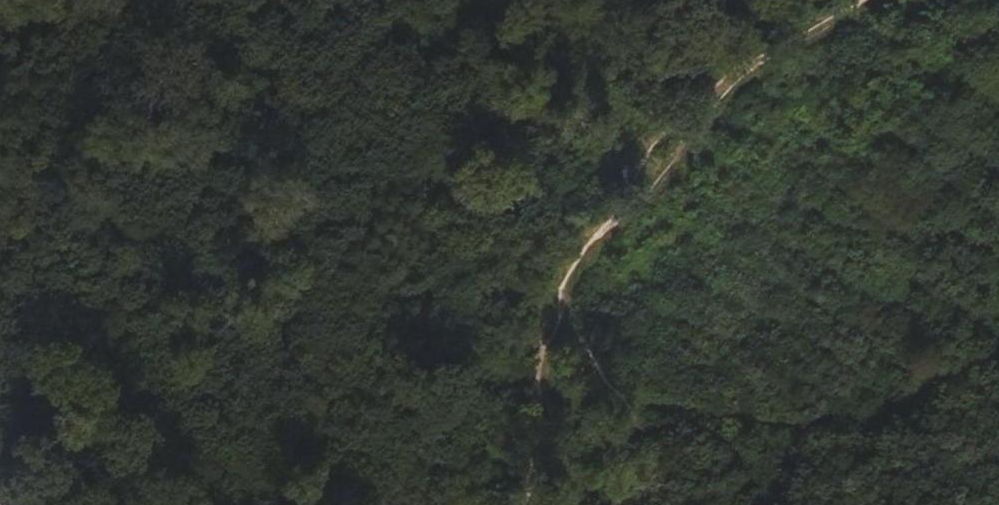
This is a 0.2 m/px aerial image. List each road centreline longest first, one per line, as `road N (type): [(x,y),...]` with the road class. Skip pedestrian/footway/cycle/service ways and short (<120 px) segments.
road 1 (track): [(853,0),(654,161),(568,280),(531,504)]

